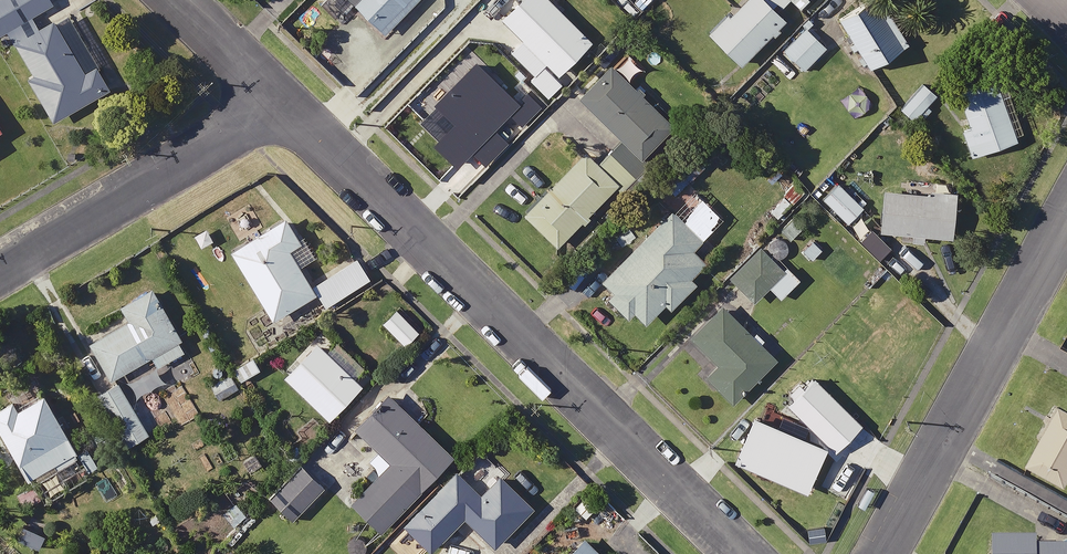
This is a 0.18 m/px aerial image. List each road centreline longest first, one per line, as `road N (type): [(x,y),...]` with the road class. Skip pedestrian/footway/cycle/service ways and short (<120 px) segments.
road 1 (residential): [(281,101),(733,553)]
road 2 (residential): [(1066,209),(877,553)]
road 3 (residential): [(0,266),(281,101)]
road 4 (residential): [(178,0),(281,101)]

